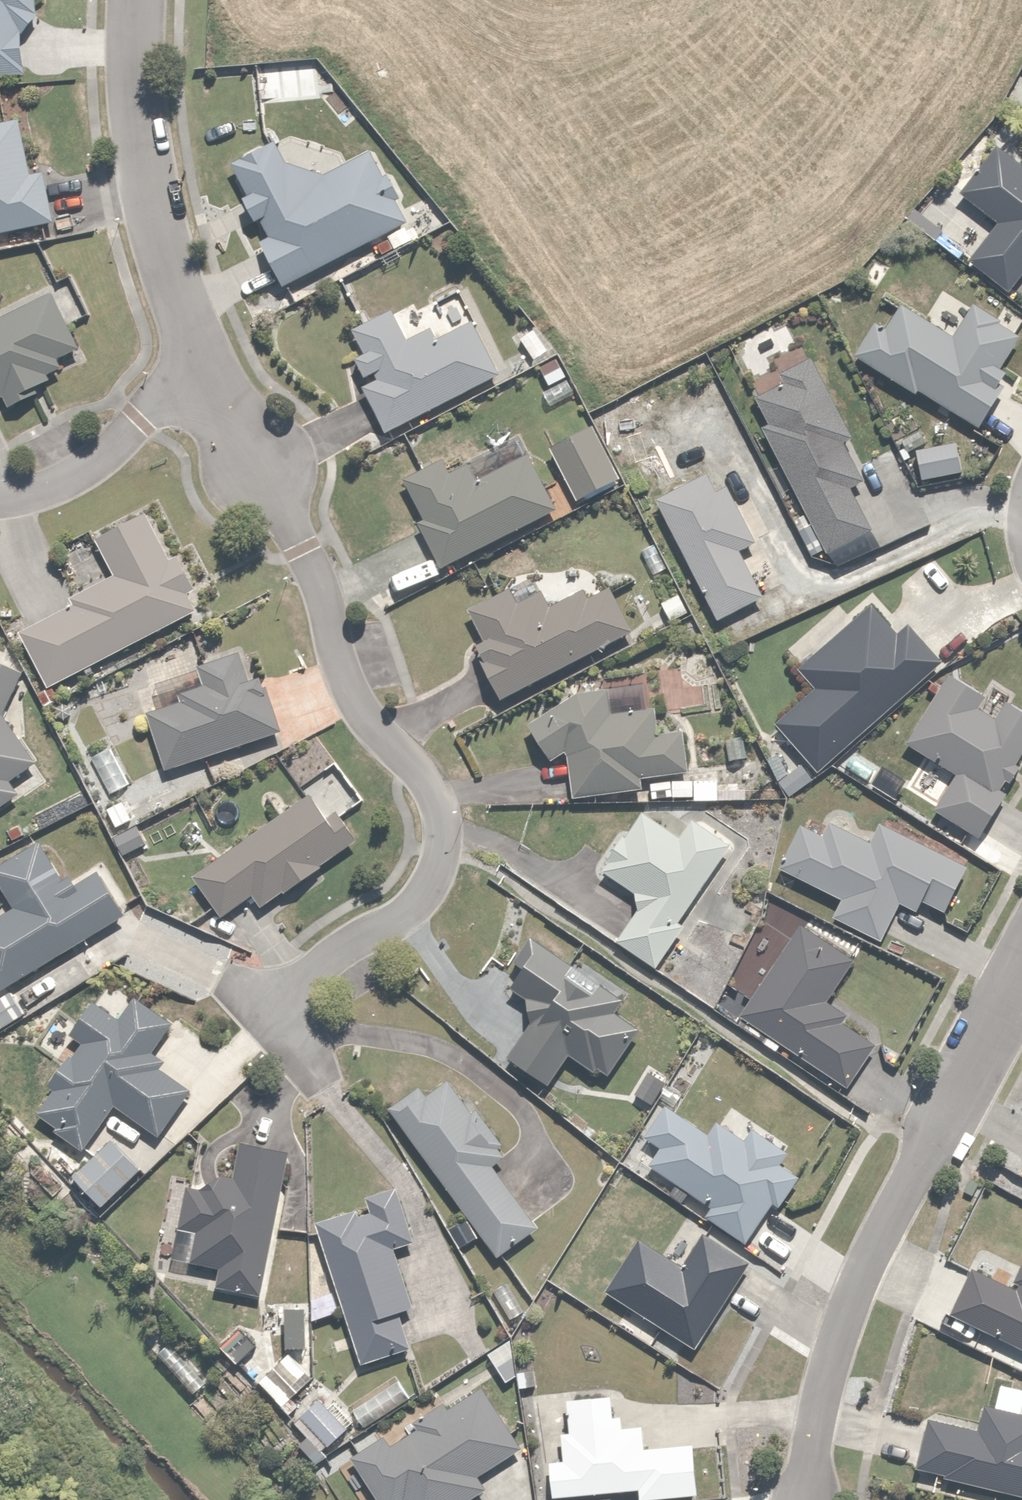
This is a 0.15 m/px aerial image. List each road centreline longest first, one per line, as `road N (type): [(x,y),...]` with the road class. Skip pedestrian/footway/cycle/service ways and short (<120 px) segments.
road 1 (residential): [(269,998),(416,907),(434,880),(442,843),(440,811),(421,779),(354,698),(321,583),(258,468)]
road 2 (residential): [(806,1499),(822,1380),(845,1309),(1021,967)]
road 3 (residential): [(202,362),(150,185),(143,0)]
road 4 (residential): [(202,362),(76,476),(28,497),(0,498)]

